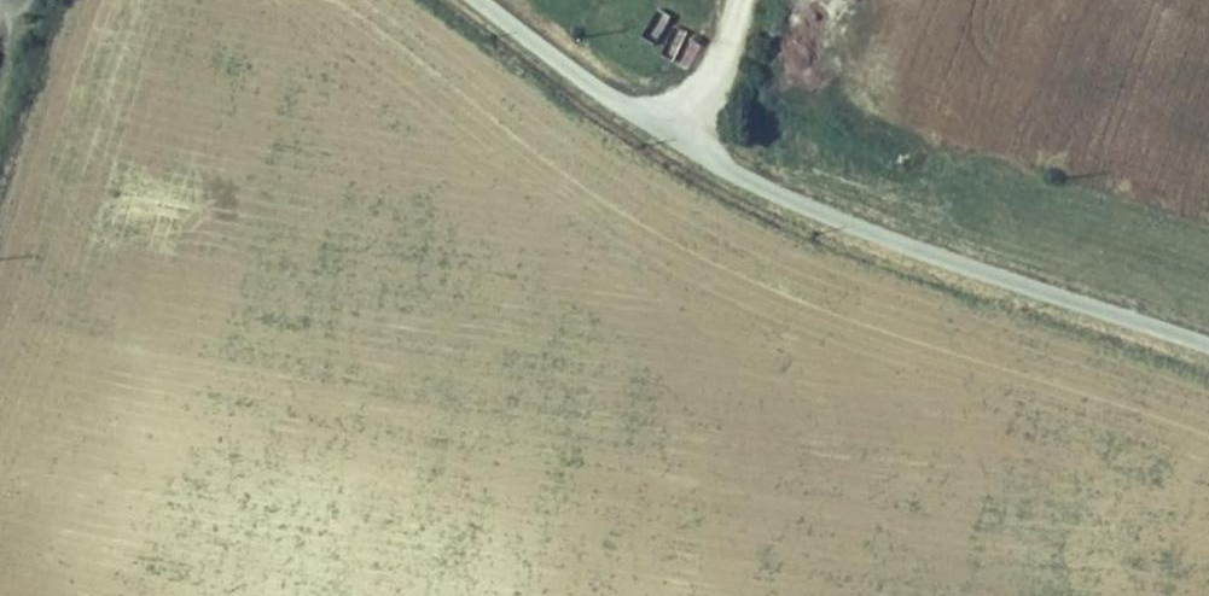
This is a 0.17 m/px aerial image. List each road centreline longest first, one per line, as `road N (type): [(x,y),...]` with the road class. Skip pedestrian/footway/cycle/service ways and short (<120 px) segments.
road 1 (unclassified): [(1208,344),(730,172),(484,0)]

